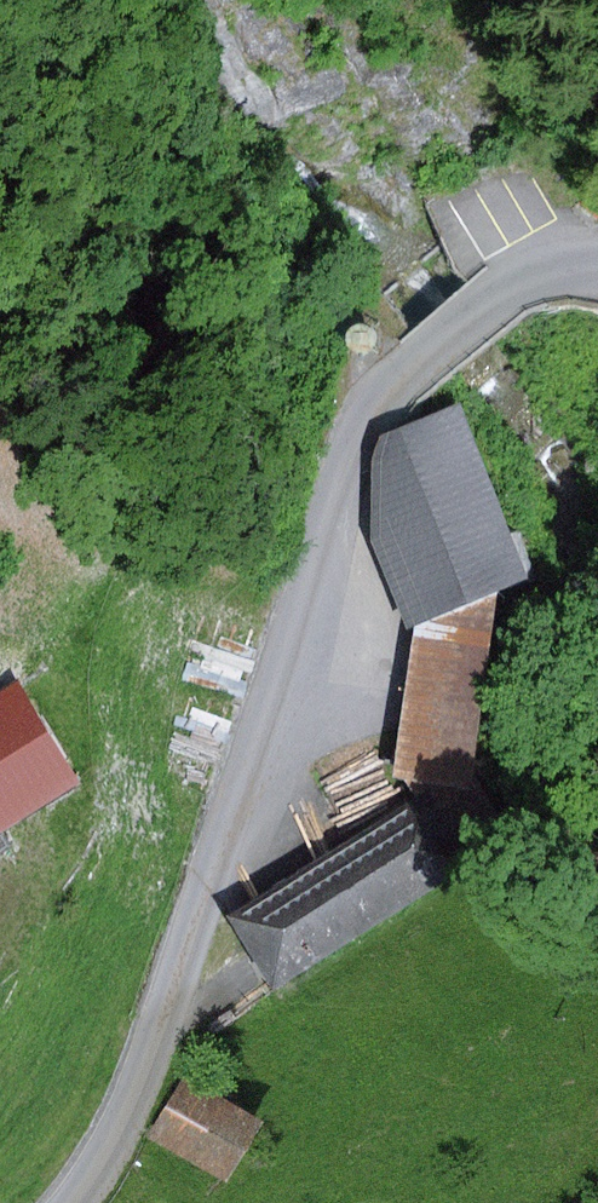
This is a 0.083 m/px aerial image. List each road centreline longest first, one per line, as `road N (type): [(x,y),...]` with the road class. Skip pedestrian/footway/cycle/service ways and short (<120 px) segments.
road 1 (unclassified): [(71,1202),(126,1111),(170,1006),(301,632),(358,436),(405,370)]
road 2 (residential): [(405,370),(506,291),(576,266),(597,266)]
road 3 (track): [(0,964),(47,846)]

